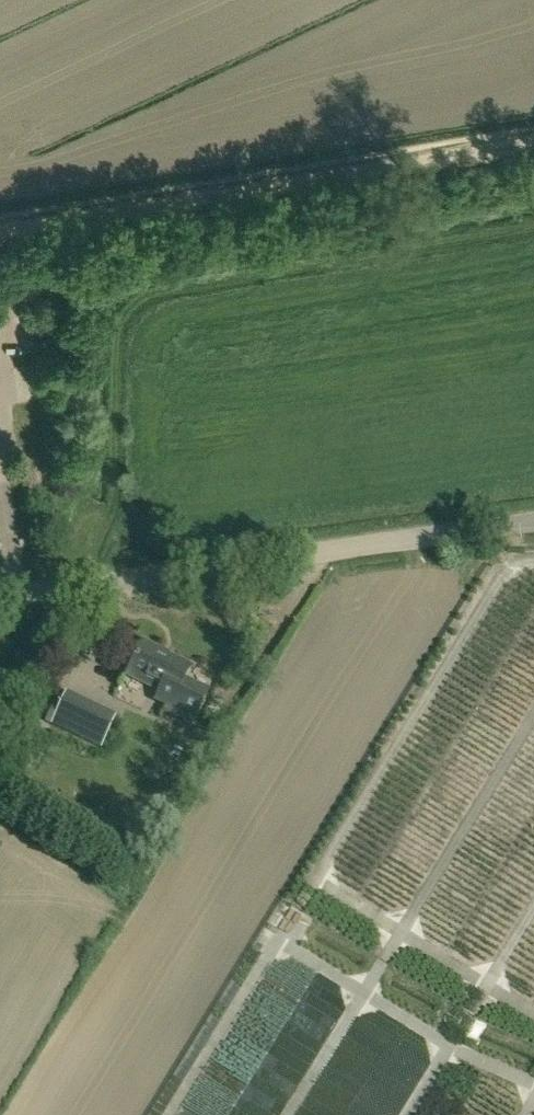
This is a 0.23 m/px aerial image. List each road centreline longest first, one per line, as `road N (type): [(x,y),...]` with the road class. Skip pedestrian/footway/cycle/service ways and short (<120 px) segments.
road 1 (unclassified): [(533,138),(0,230)]
road 2 (unclassified): [(533,521),(0,597)]

